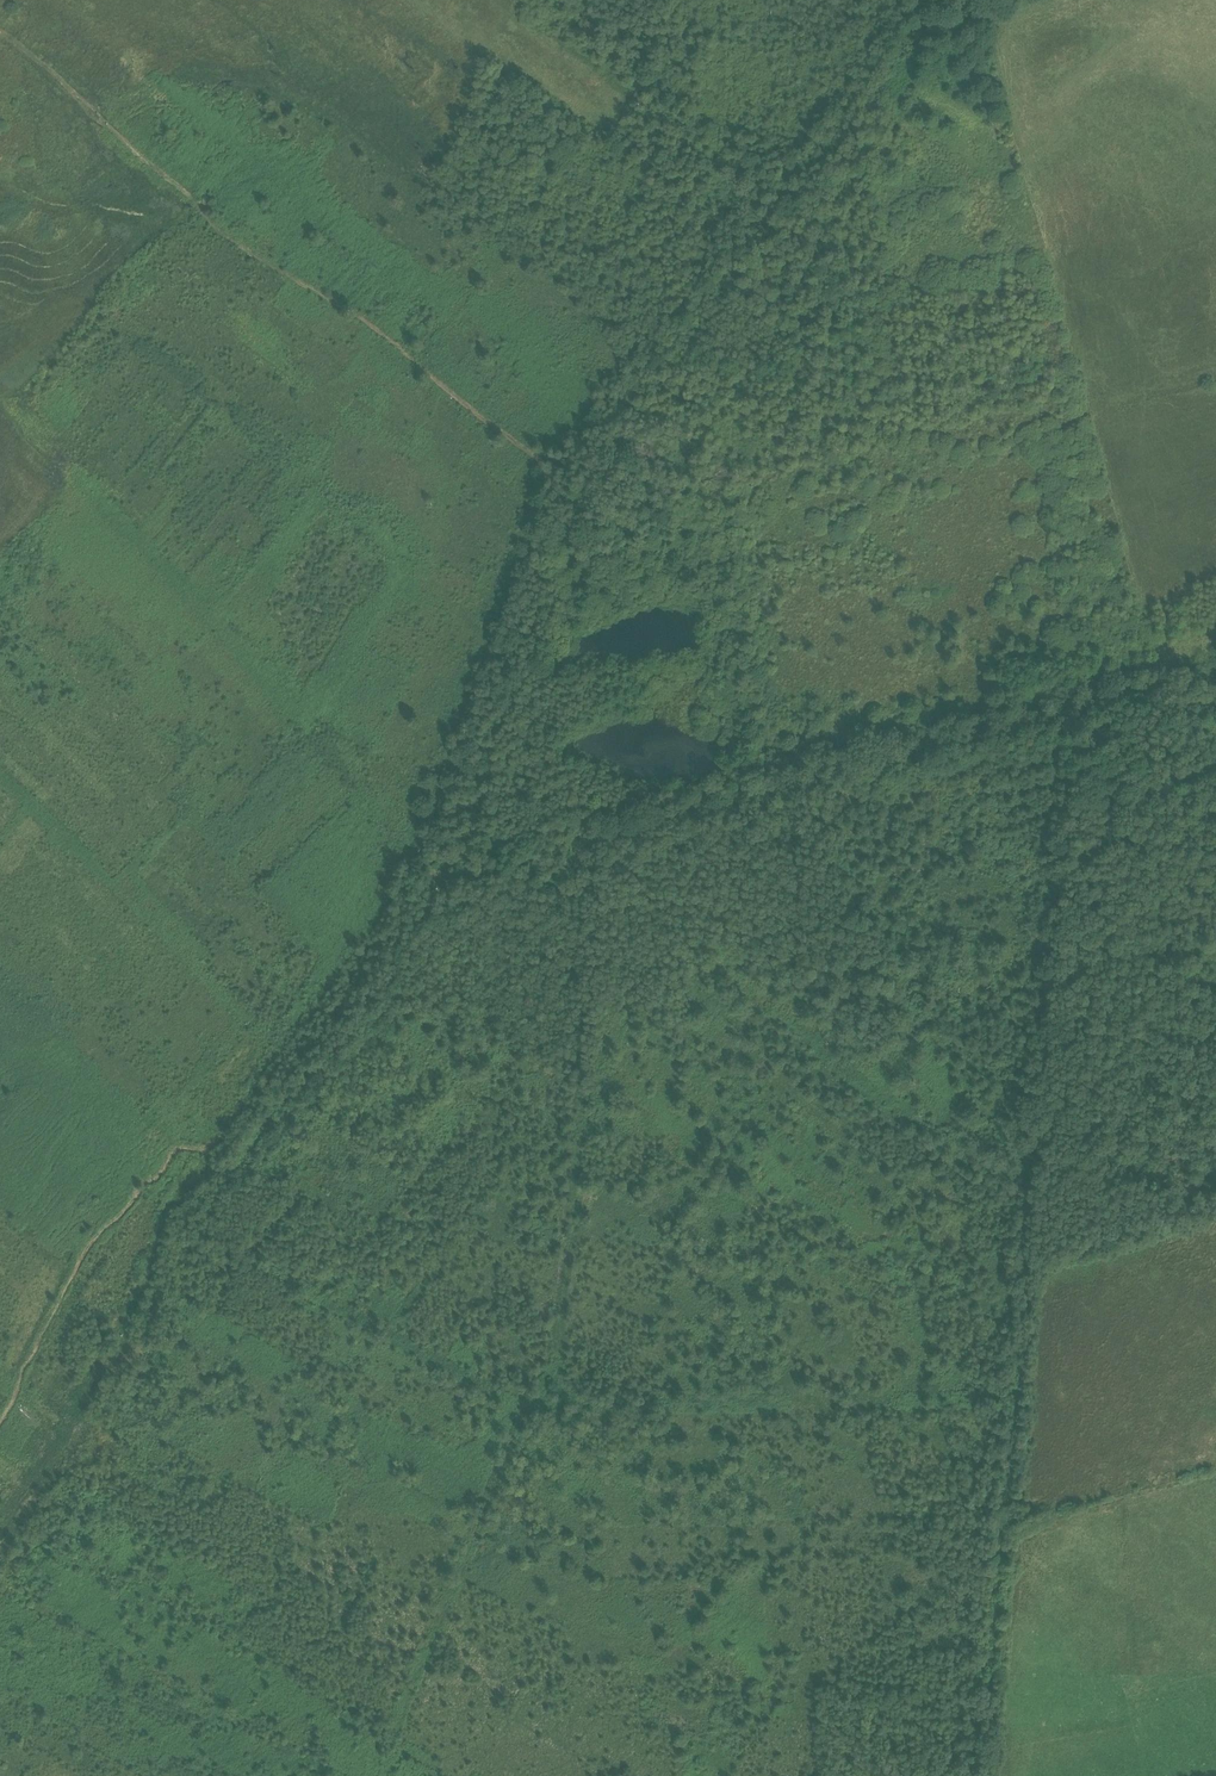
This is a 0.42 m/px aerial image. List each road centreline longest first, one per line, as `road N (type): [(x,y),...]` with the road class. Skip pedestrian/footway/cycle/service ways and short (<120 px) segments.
road 1 (track): [(984,1775),(1076,707)]
road 2 (track): [(638,387),(578,352),(453,306),(427,303),(363,319),(217,228),(0,33)]
road 3 (track): [(433,879),(1076,707)]
road 4 (track): [(1076,707),(1215,667)]

